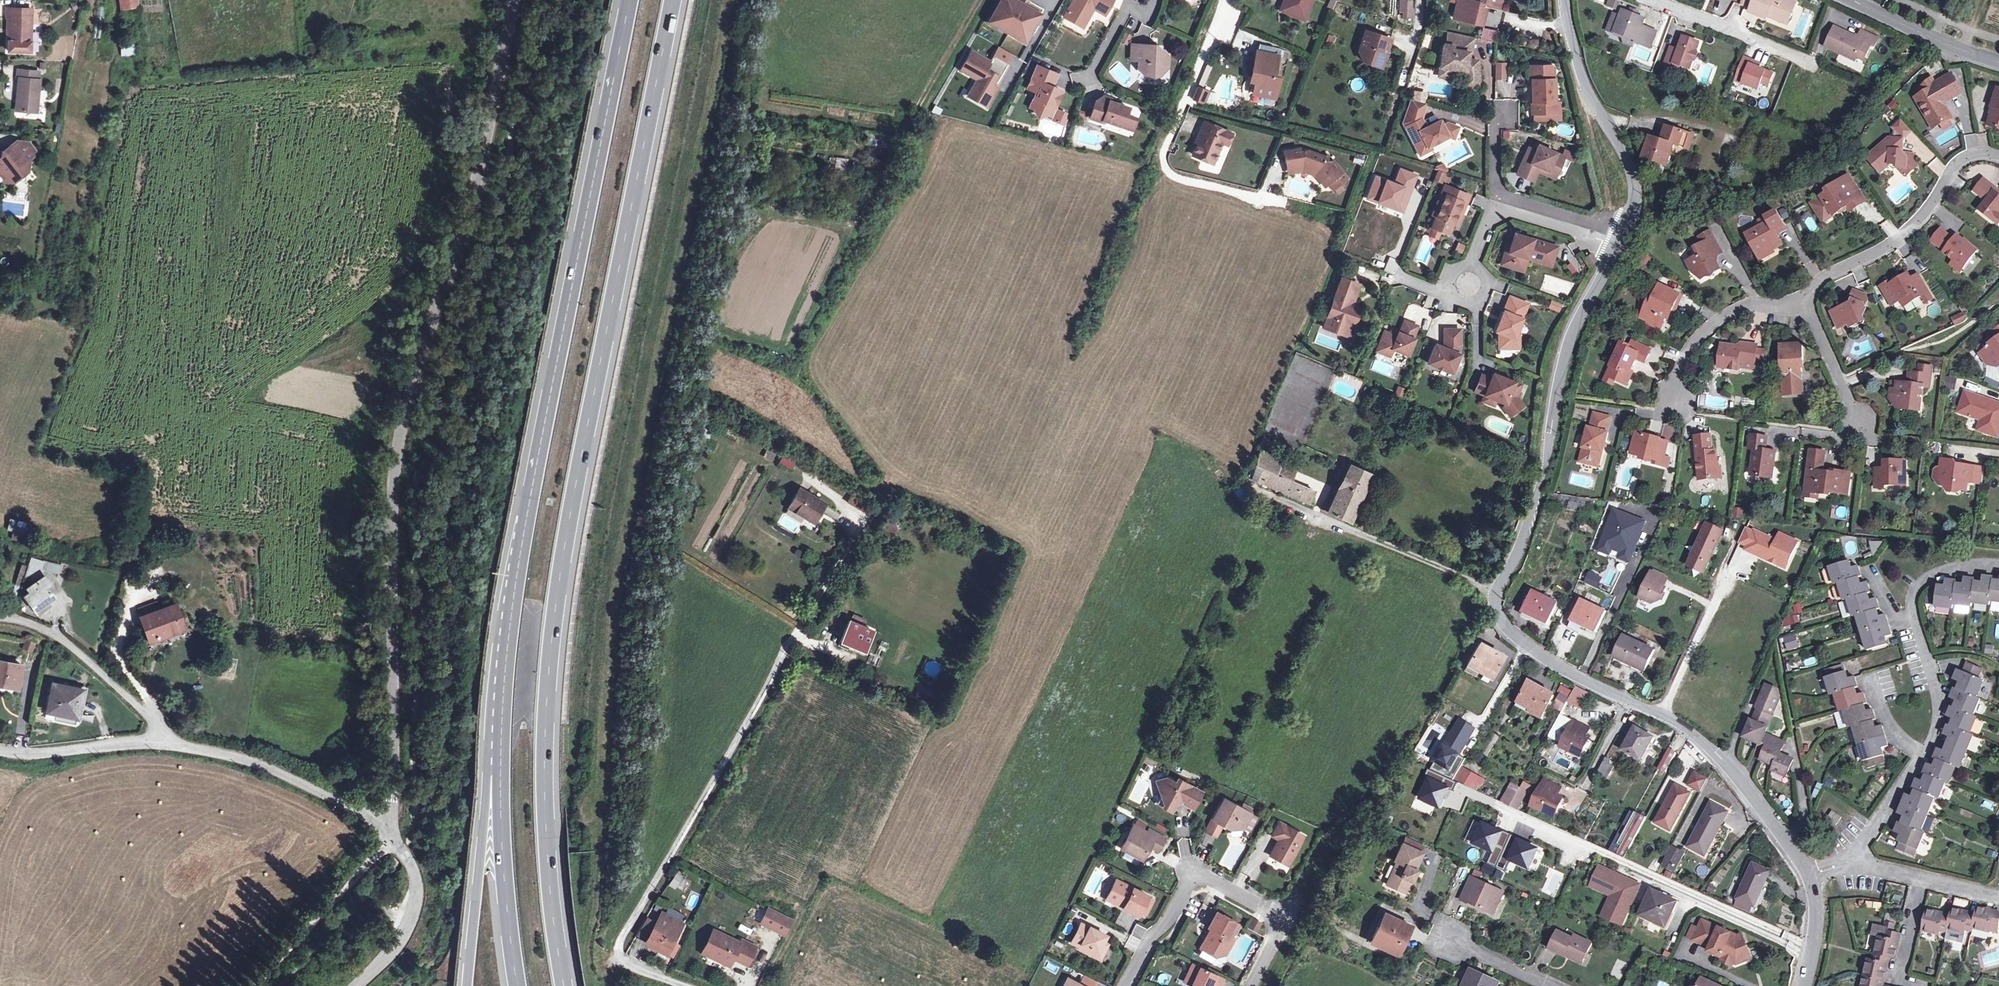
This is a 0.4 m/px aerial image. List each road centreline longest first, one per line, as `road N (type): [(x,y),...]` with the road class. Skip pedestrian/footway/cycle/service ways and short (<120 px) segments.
road 1 (motorway): [(565,985),(546,827),(552,641),(674,0)]
road 2 (unclassified): [(393,832),(398,446),(415,365),(449,286),(515,0)]
road 3 (unclassified): [(1620,241),(1568,361),(1527,534),(1495,594),(1504,622),(1527,642),(1721,753),(1808,874)]
road 4 (motorway): [(629,0),(526,519),(501,732)]
road 5 (residential): [(856,536),(622,940),(628,964),(684,985)]
road 6 (residential): [(1998,563),(1940,572),(1914,595),(1935,679),(1936,723),(1854,859)]
road 7 (residential): [(1125,985),(1196,872),(1286,919),(1249,985)]
road 8 (residential): [(1227,0),(1161,157),(1165,172),(1262,199)]
road 9 (residential): [(1609,236),(1496,206),(1464,298),(1406,276)]
road 10 (residential): [(1998,158),(1965,155),(1901,237),(1826,275),(1801,305)]
road 11 (unclassified): [(1567,0),(1574,46),(1636,170),(1636,209),(1620,241)]
road 12 (motorway): [(501,732),(488,769),(468,985)]
road 13 (motorway): [(501,732),(503,870),(517,985)]
road 14 (residential): [(393,832),(295,778),(163,742)]
road 15 (unclassified): [(163,742),(150,715),(65,639),(0,614)]
road 16 (residential): [(1496,110),(1498,191),(1609,236)]
road 17 (residential): [(1801,305),(1751,305),(1719,320),(1693,341),(1676,371),(1676,400)]
road 18 (unclassified): [(360,985),(407,940),(419,904),(415,869),(393,832)]
road 19 (residential): [(1651,0),(1814,62)]
road 20 (residential): [(163,742),(0,749)]
road 21 (unclassified): [(1852,0),(1958,51),(1998,60)]
road 22 (residential): [(1801,305),(1860,425)]
road 23 (residential): [(1911,985),(1896,978),(1921,876)]

